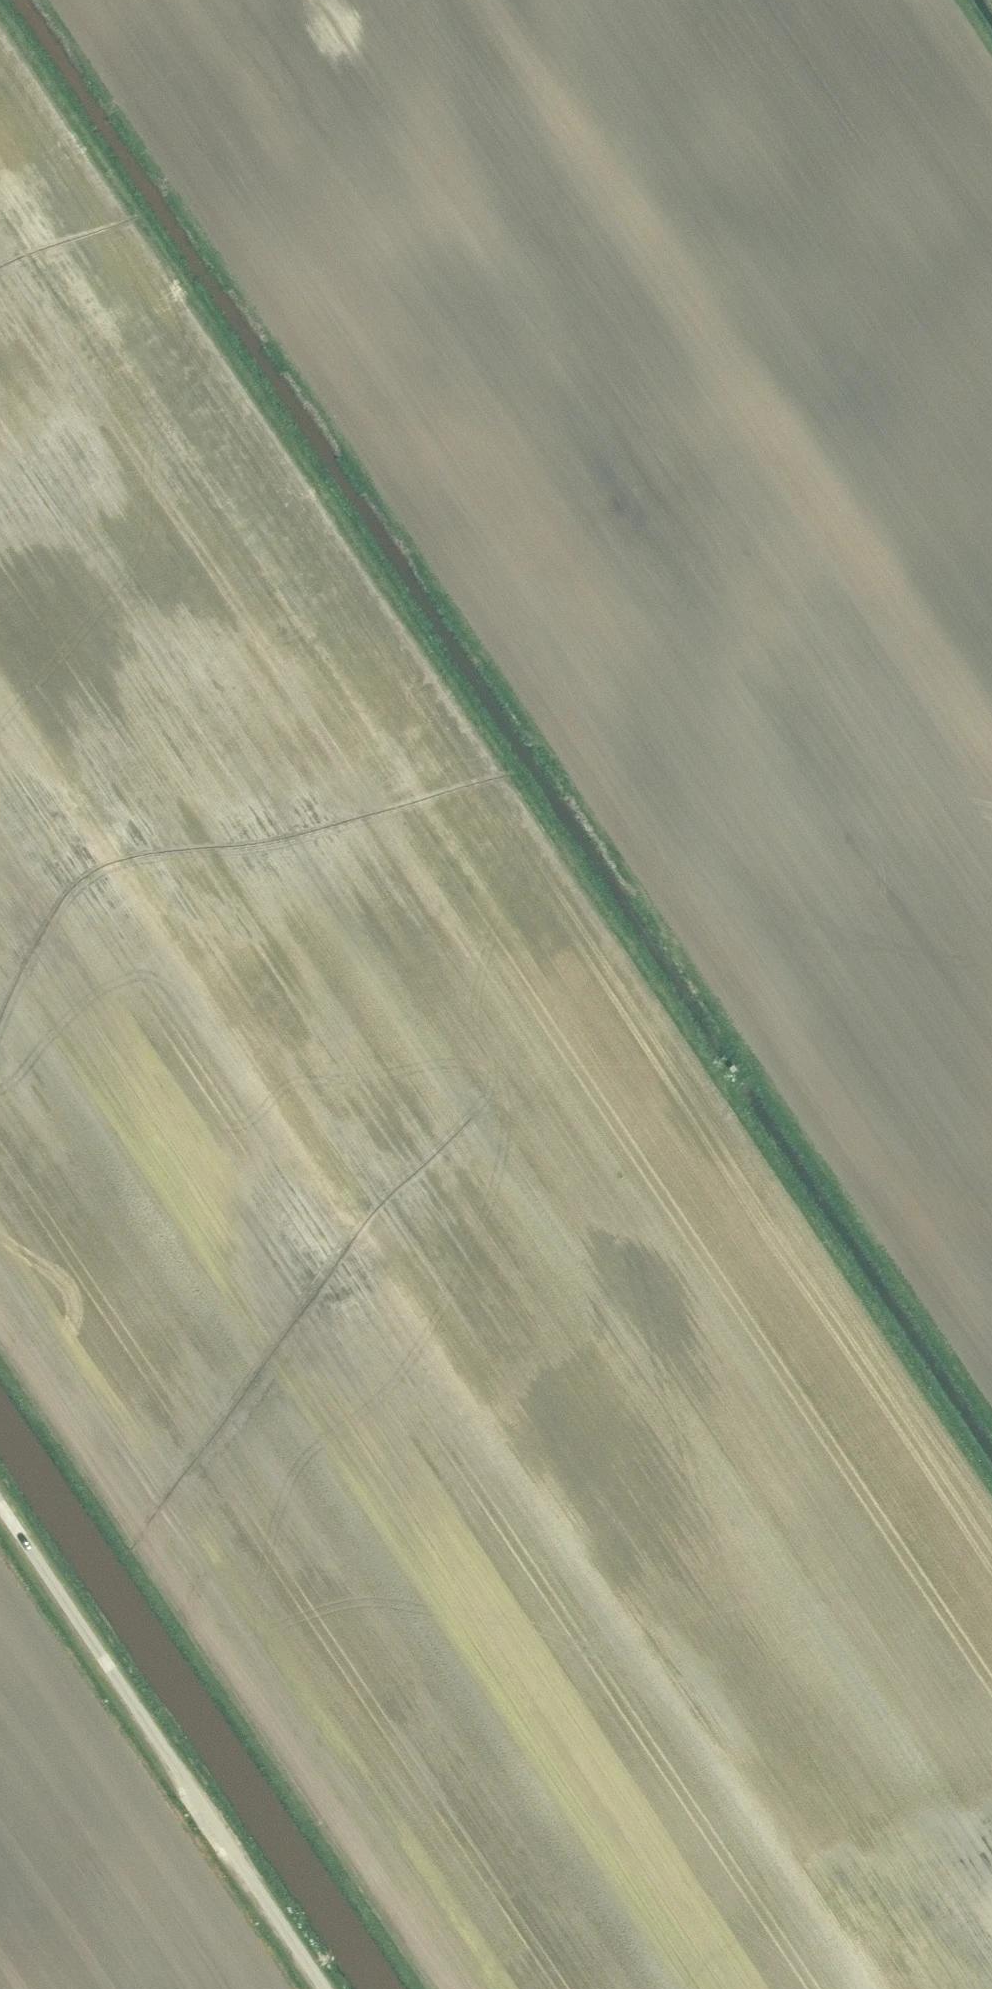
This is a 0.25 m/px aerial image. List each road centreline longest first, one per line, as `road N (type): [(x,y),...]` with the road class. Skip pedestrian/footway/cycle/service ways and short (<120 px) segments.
road 1 (unclassified): [(324,1988),(0,1505)]

